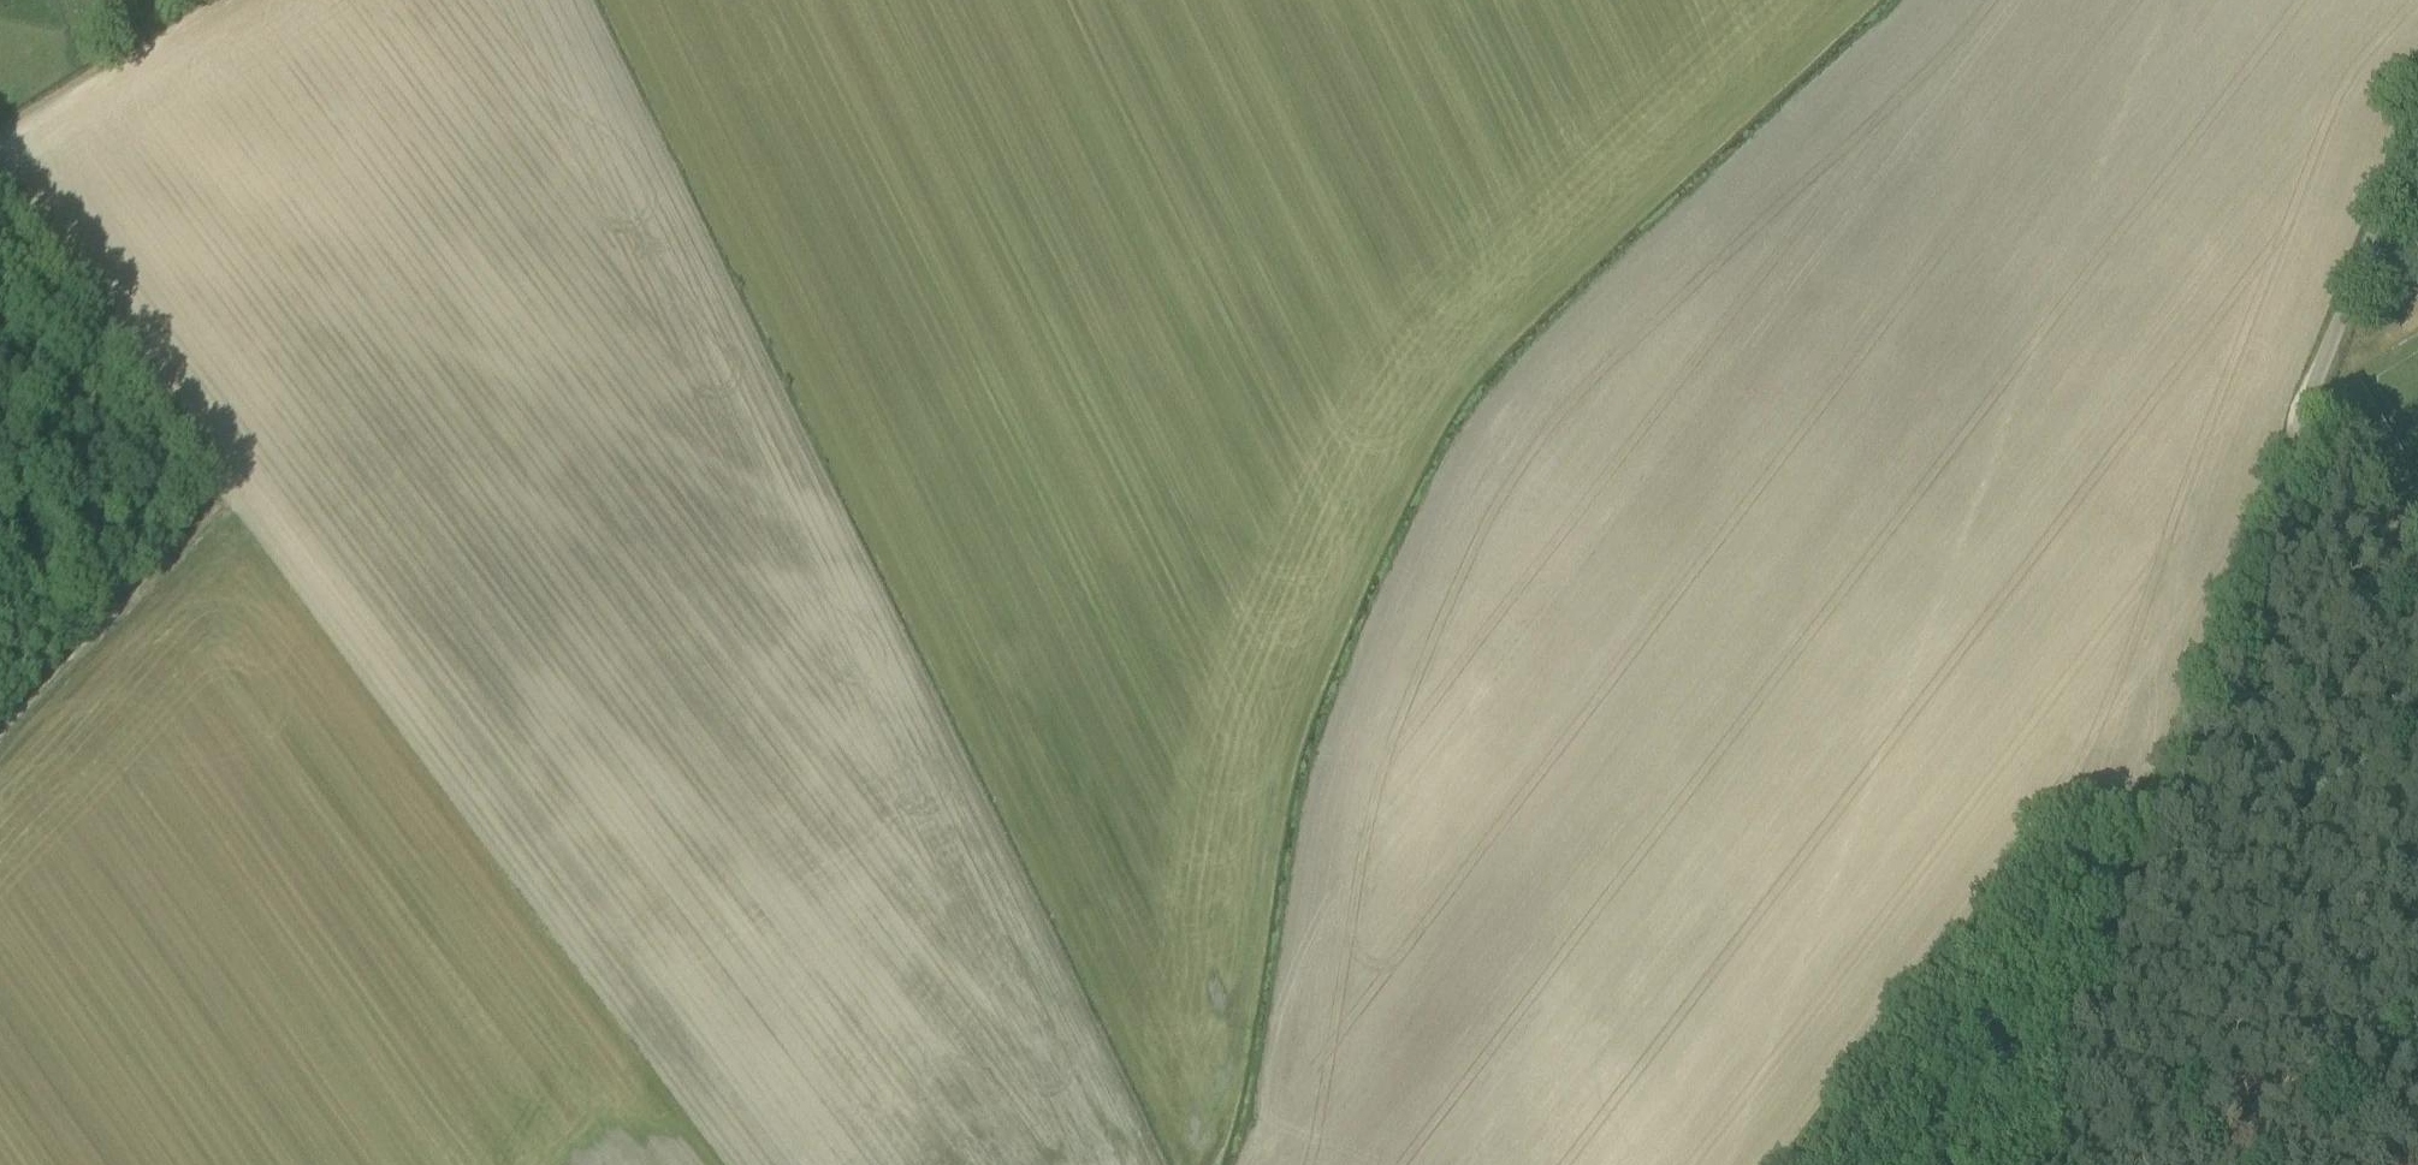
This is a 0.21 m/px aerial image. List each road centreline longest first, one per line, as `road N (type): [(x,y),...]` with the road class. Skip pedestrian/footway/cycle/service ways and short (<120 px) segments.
road 1 (unclassified): [(2417,590),(2297,426),(2417,140)]

